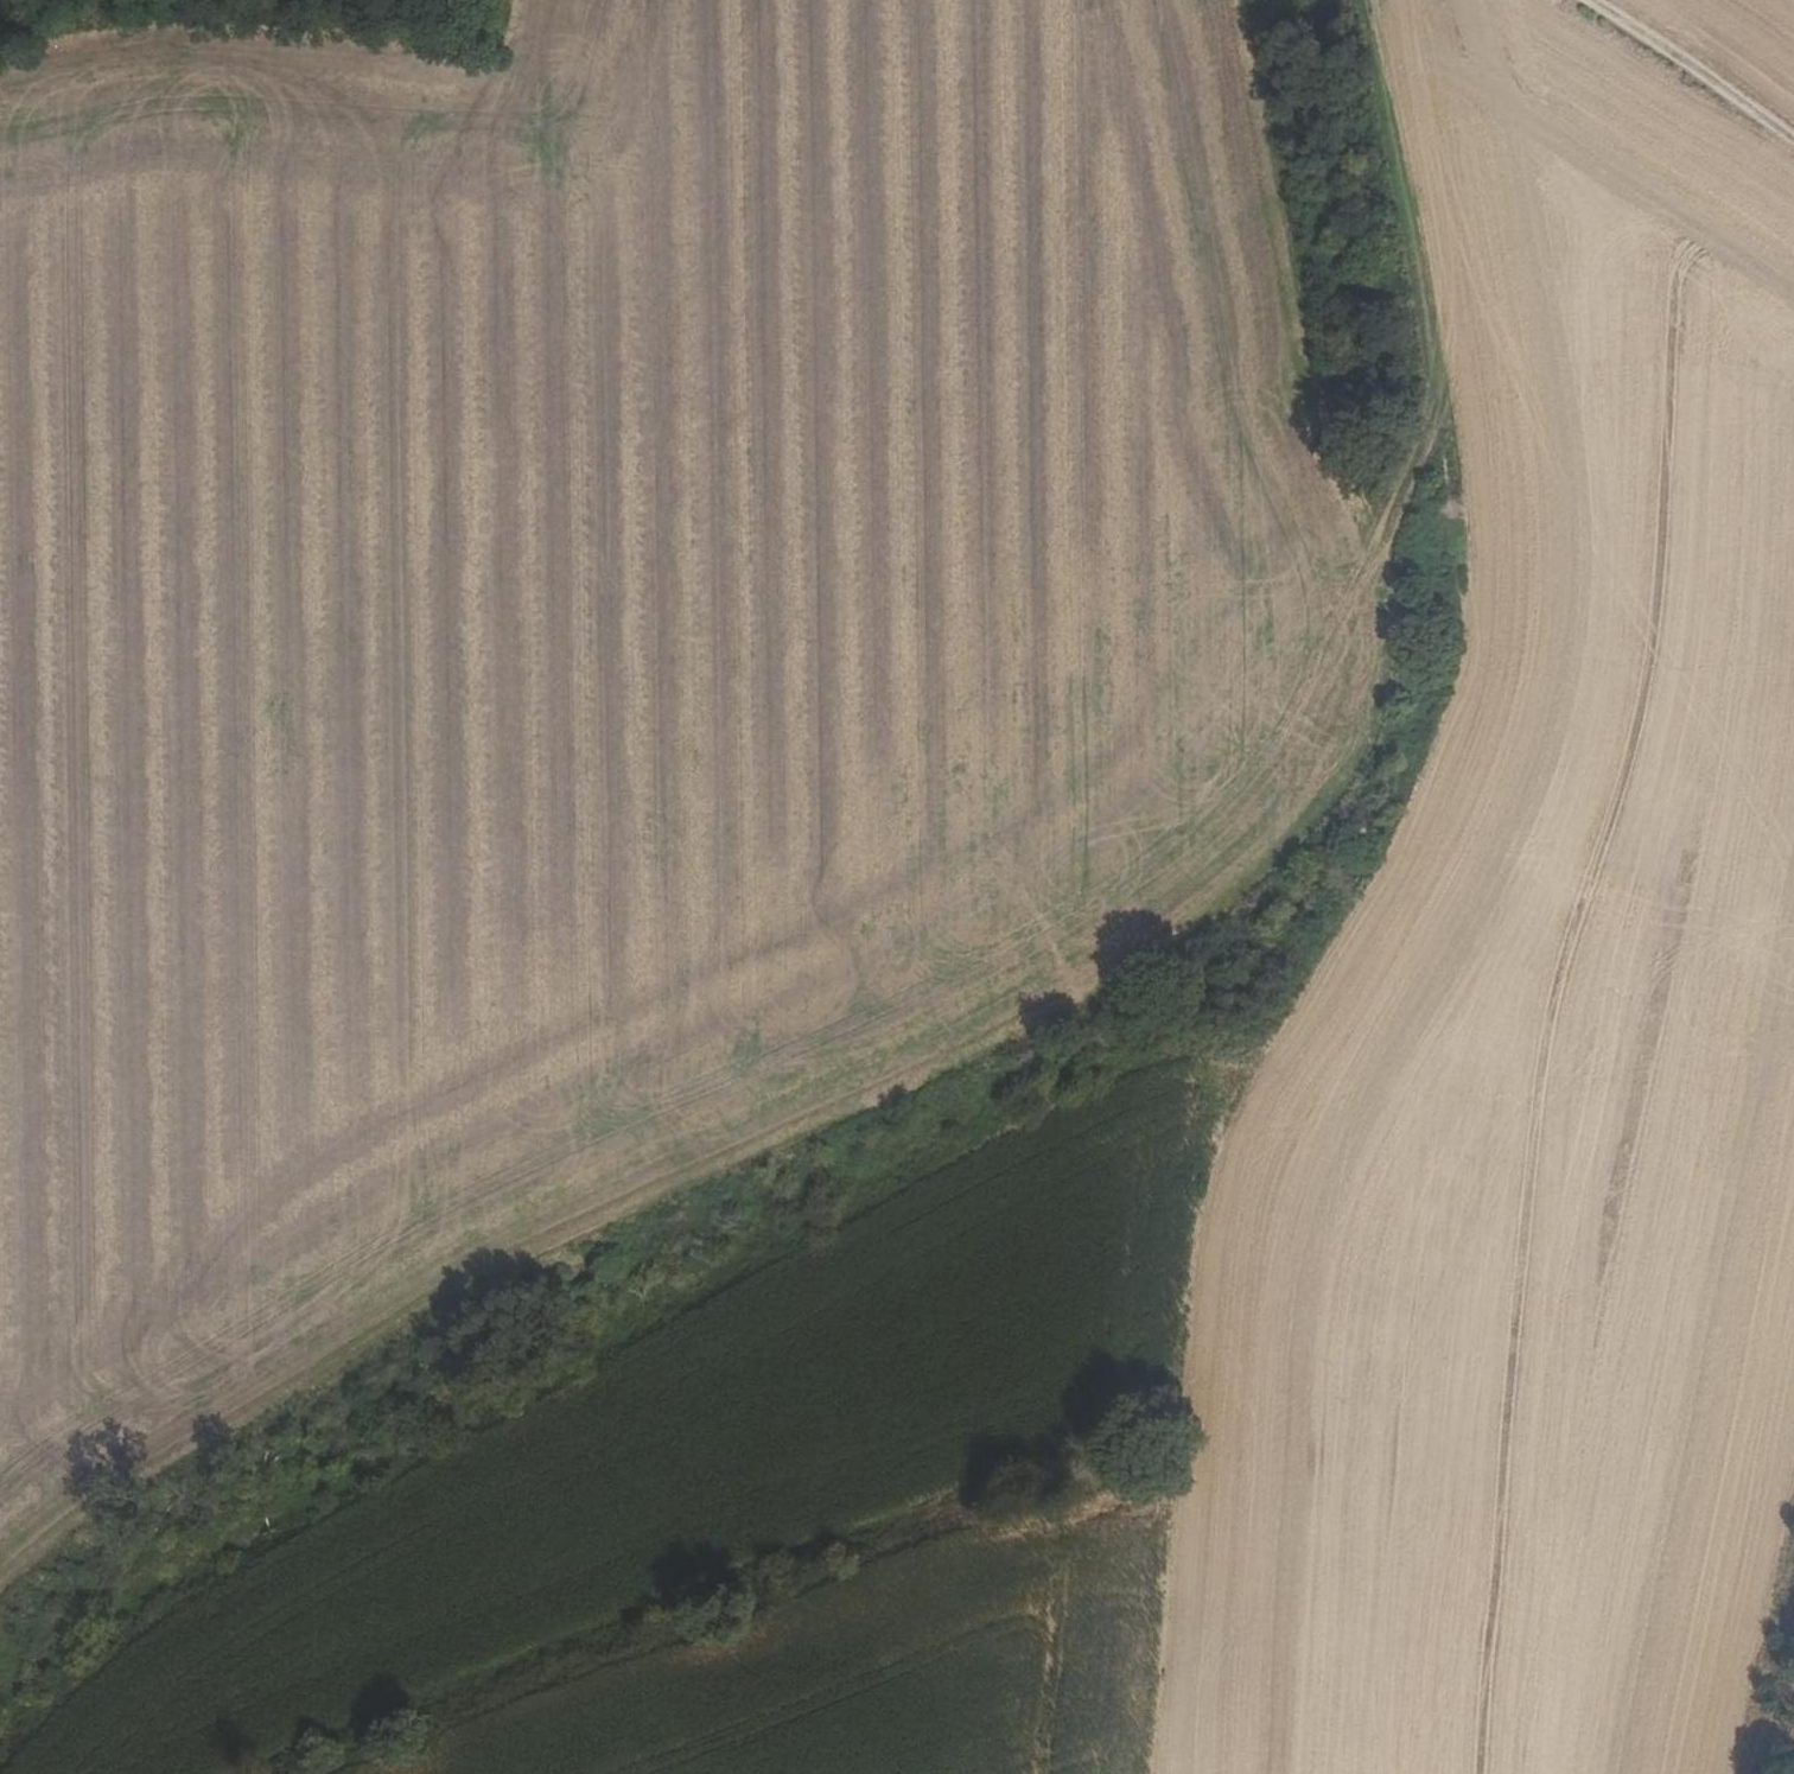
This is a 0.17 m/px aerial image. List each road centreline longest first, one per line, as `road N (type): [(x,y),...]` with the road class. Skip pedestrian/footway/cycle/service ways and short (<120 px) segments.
road 1 (track): [(1567,0),(1793,149)]

